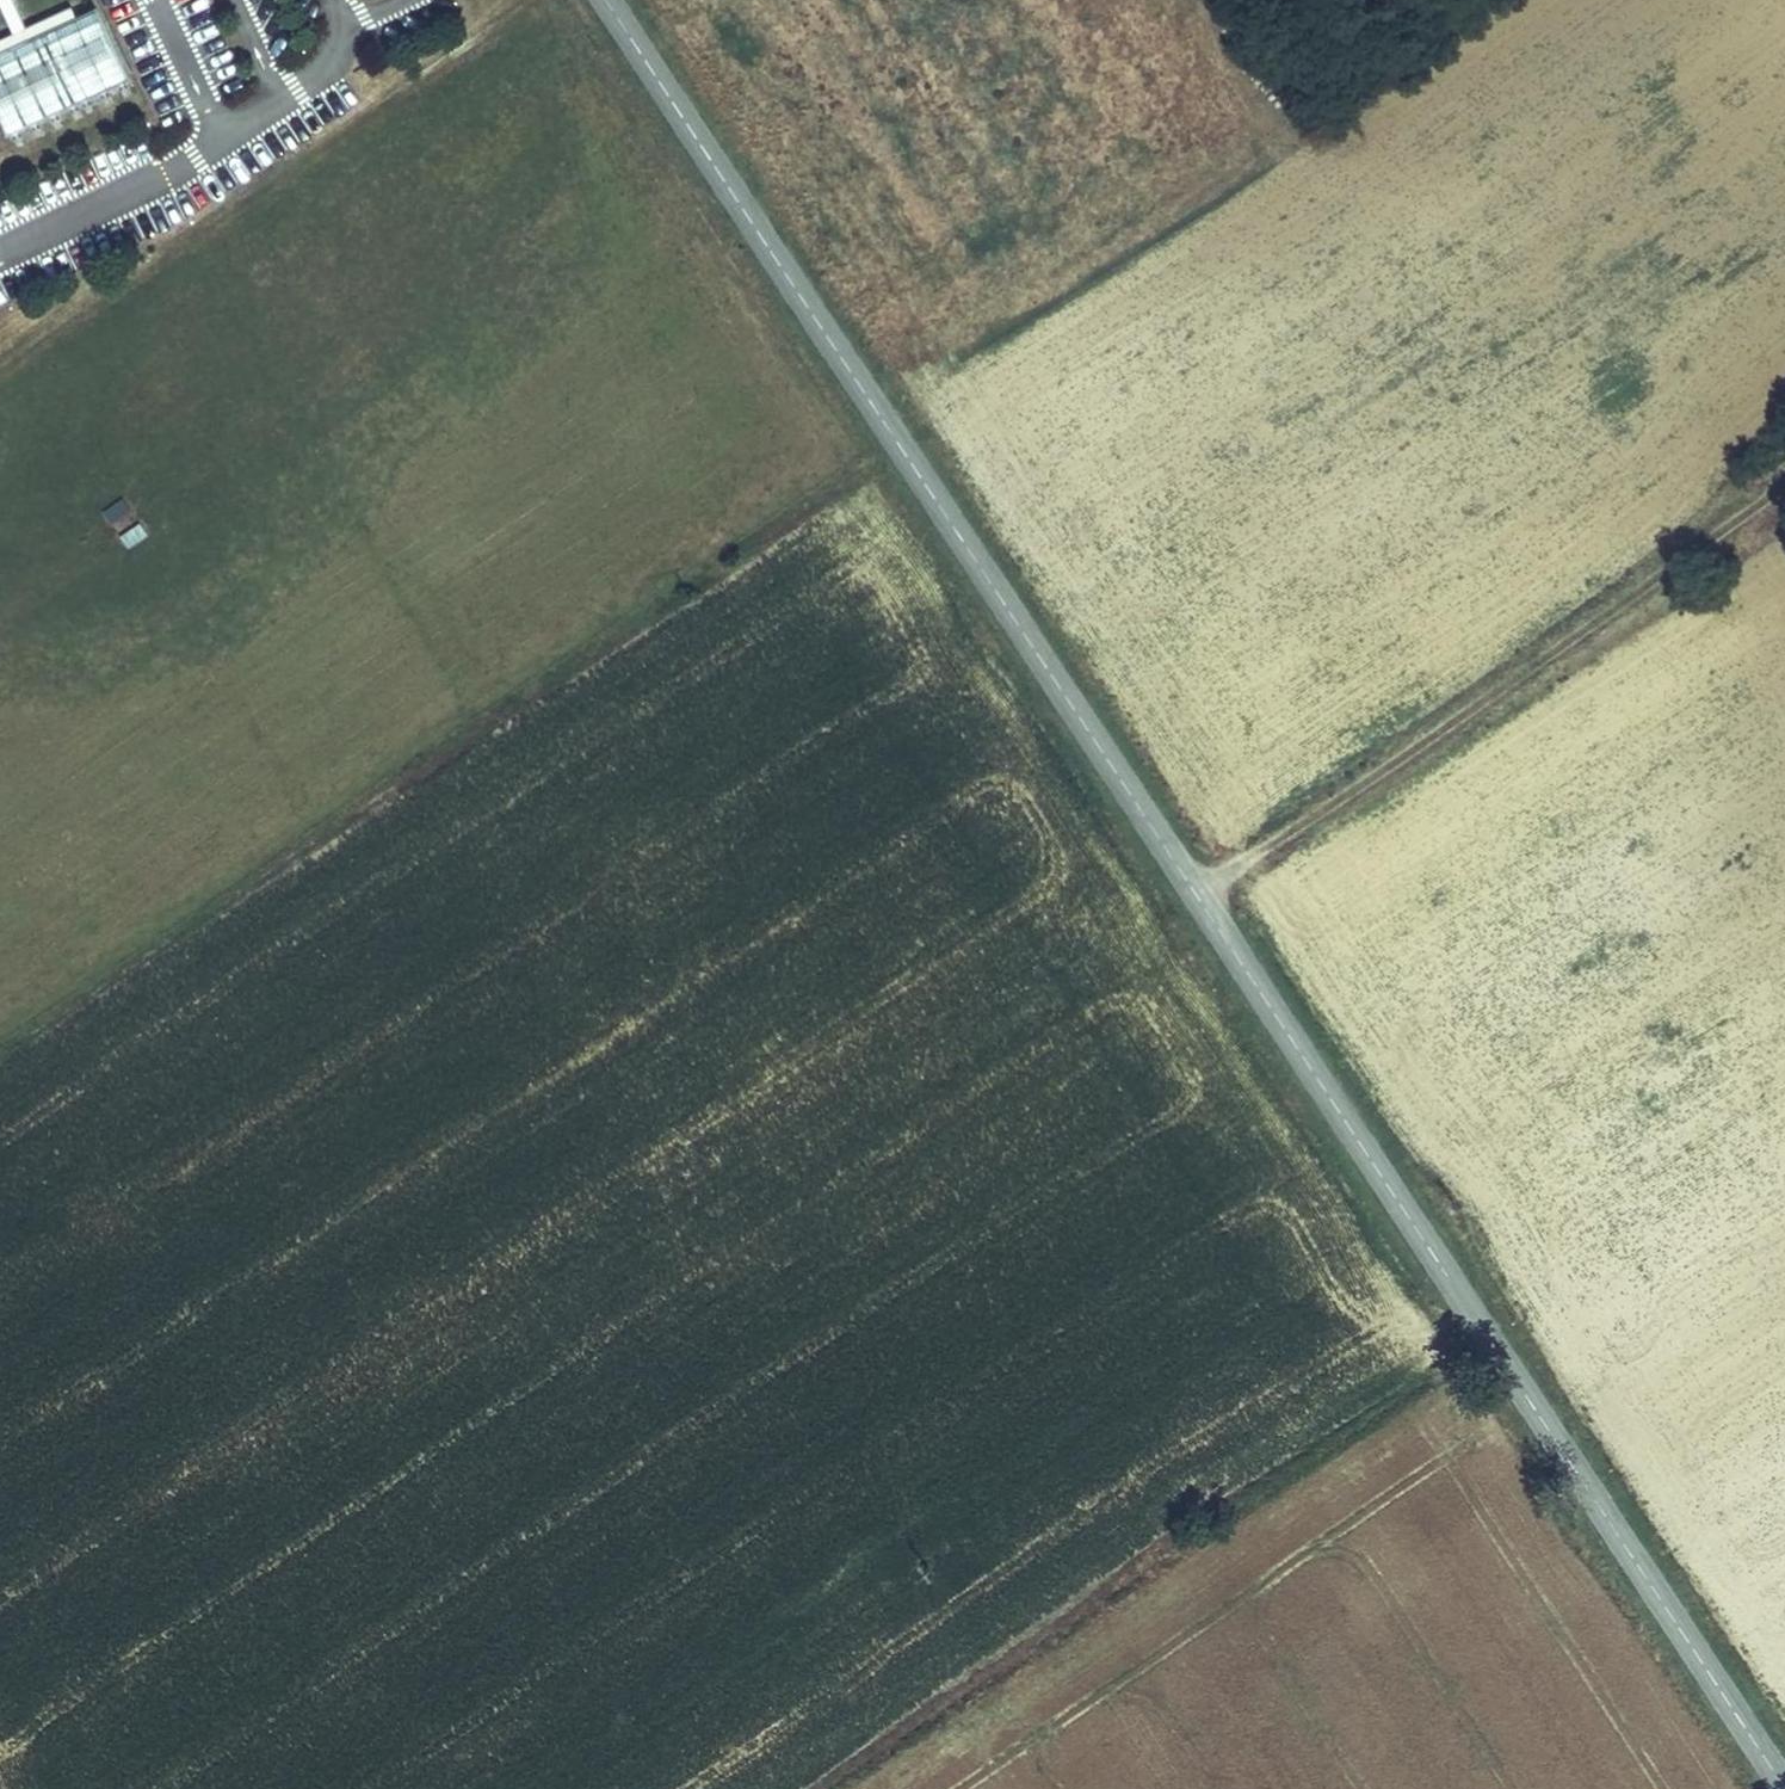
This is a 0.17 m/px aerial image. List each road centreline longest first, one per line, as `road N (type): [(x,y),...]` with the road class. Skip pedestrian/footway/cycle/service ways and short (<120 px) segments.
road 1 (unclassified): [(1784,1725),(631,0)]
road 2 (track): [(1216,873),(1784,463)]

